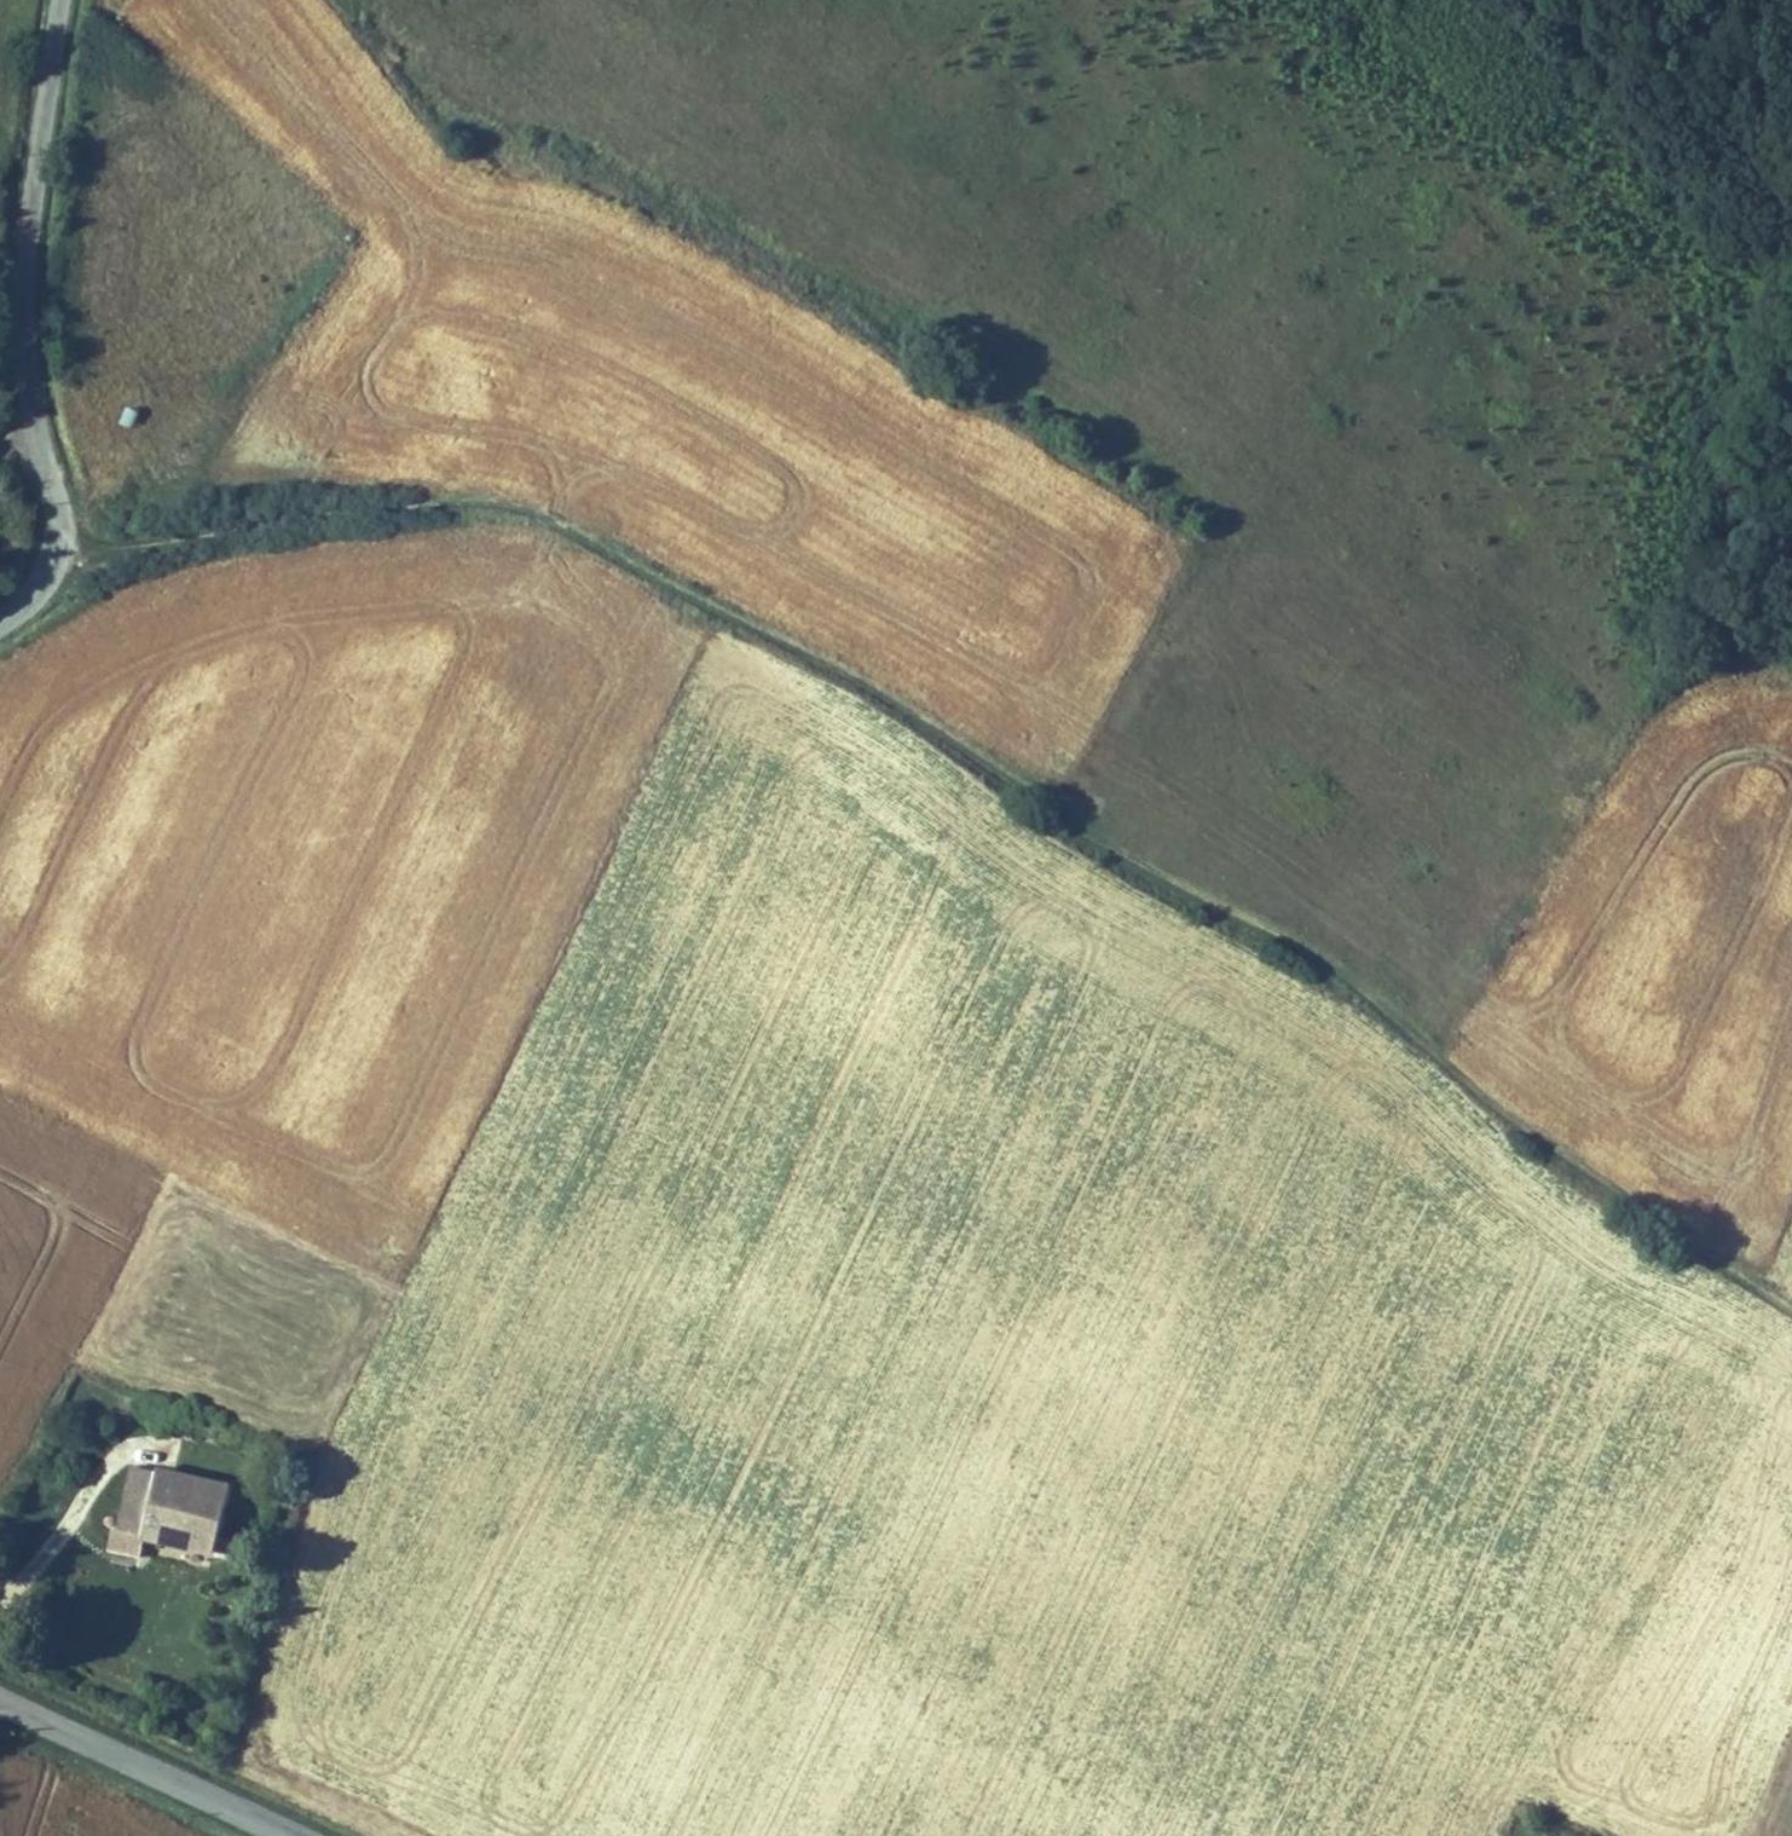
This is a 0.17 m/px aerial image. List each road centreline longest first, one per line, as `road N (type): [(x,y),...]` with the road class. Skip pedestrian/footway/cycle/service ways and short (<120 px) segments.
road 1 (track): [(58,545),(390,506),(486,504),(554,525),(878,694),(1132,867),(1247,923),(1791,1315)]
road 2 (tertiary): [(63,0),(32,185),(24,300),(29,398),(58,545),(49,572),(0,623)]
road 3 (tertiary): [(0,1696),(308,1835)]

